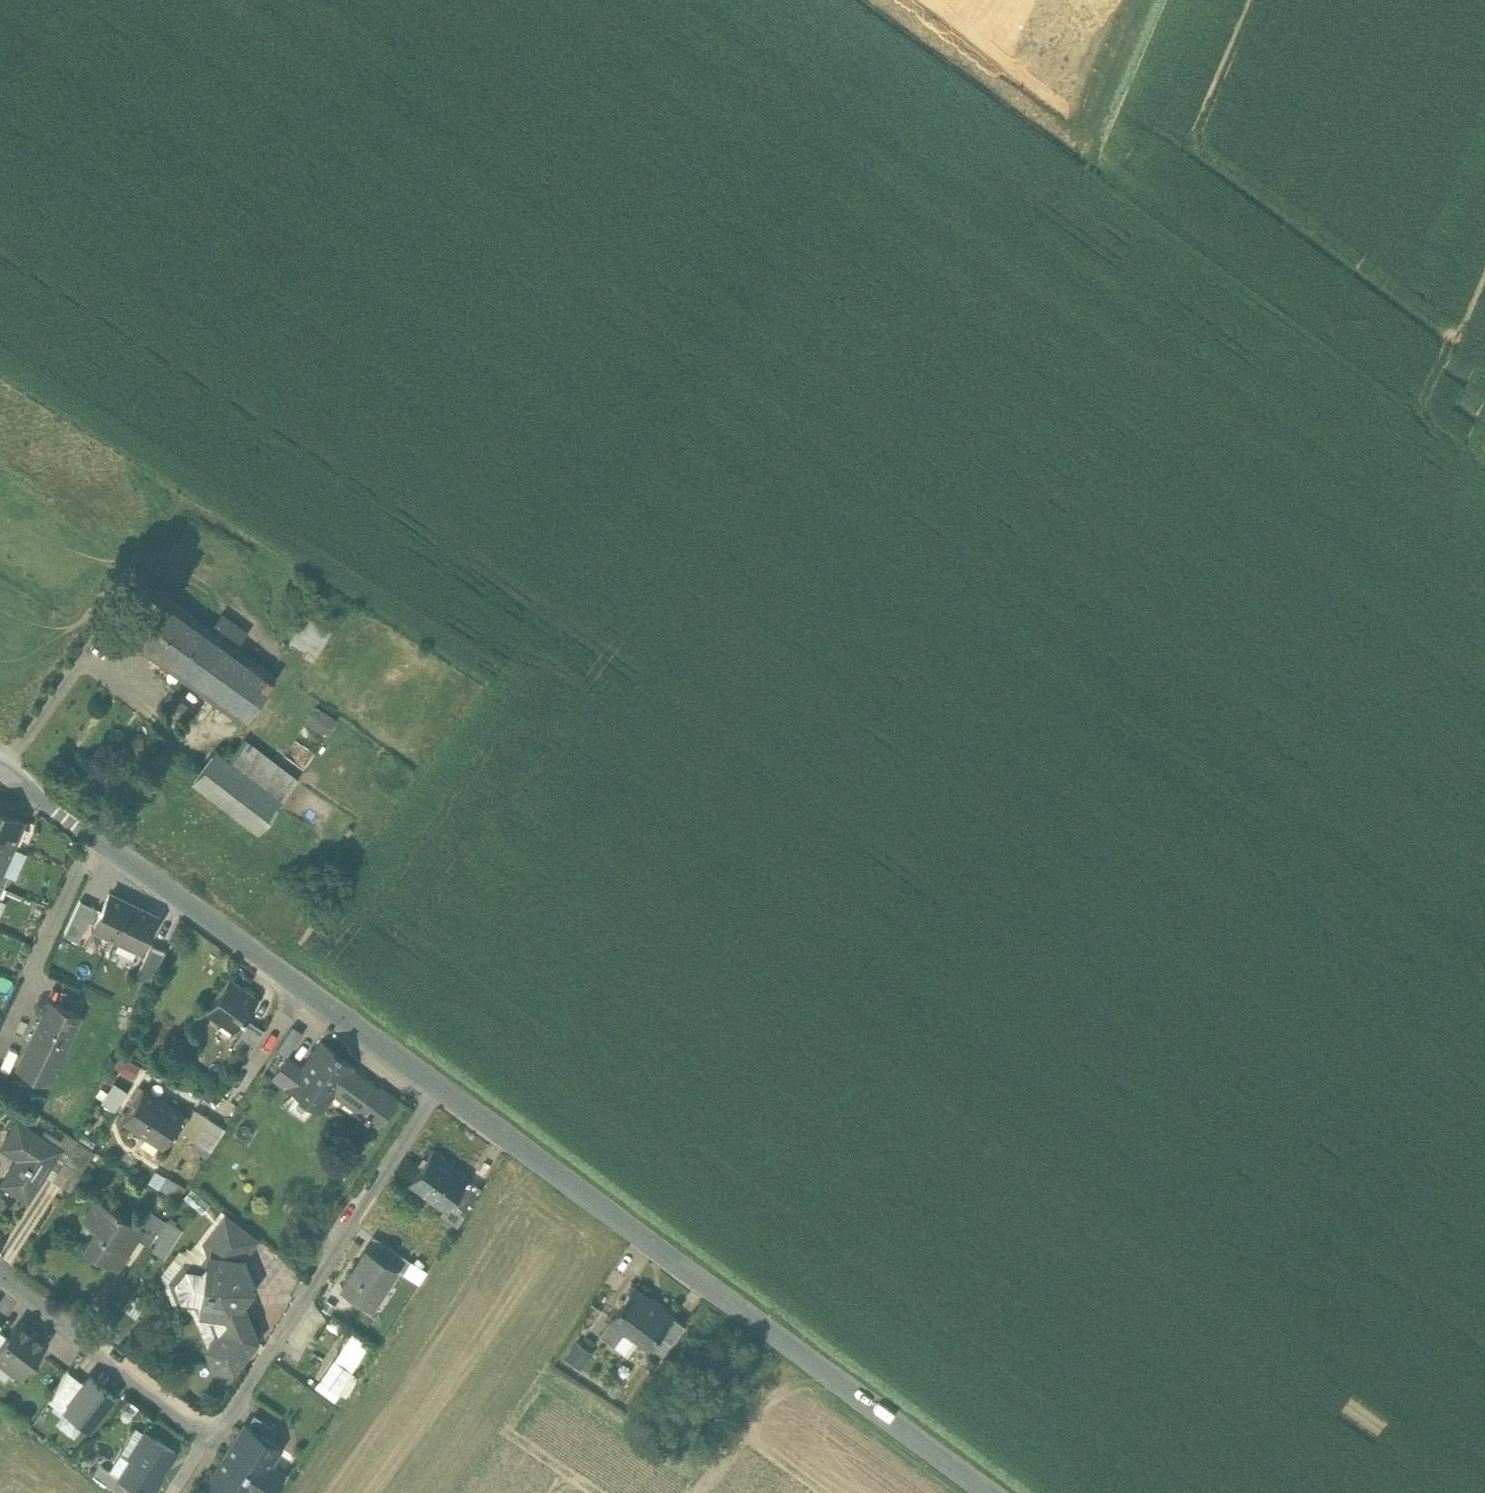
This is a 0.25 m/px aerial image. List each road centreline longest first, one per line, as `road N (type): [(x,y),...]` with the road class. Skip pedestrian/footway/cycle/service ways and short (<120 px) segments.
road 1 (residential): [(441,1089),(211,1441),(0,1274)]
road 2 (tertiary): [(441,1089),(993,1492)]
road 3 (tertiary): [(0,768),(441,1089)]

